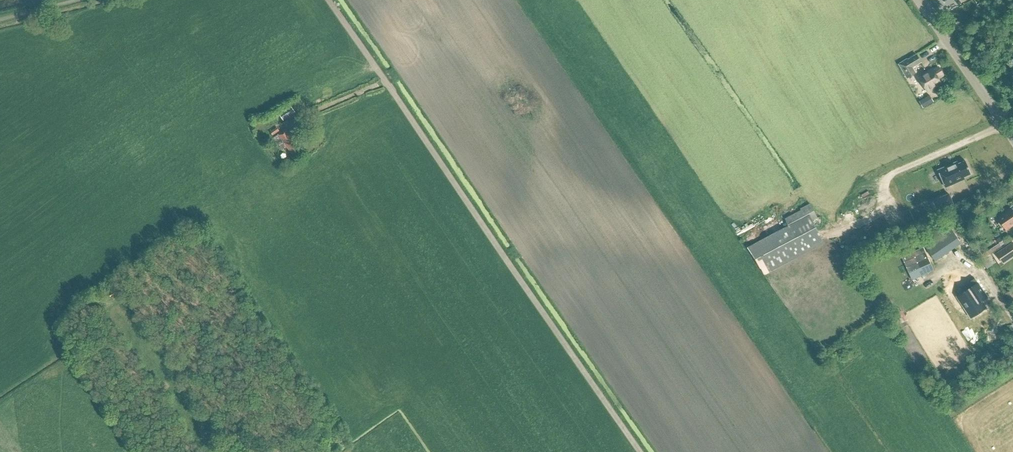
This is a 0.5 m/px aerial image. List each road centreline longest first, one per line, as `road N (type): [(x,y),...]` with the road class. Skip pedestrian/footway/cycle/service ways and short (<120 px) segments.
road 1 (track): [(1004,122),(894,176),(885,211),(835,232)]
road 2 (tertiary): [(1012,135),(922,0)]
road 3 (track): [(69,324),(64,451)]

